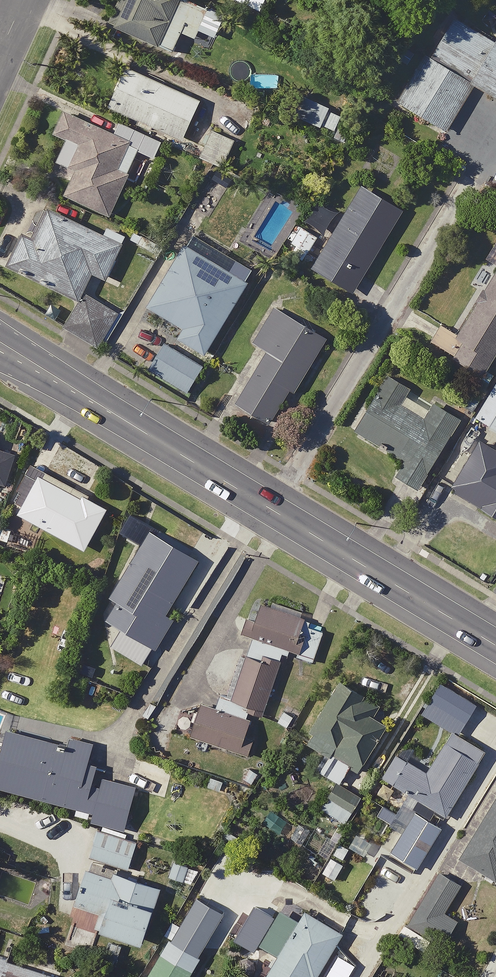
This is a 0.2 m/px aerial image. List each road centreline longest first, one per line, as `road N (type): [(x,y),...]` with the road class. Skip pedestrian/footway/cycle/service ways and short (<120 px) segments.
road 1 (secondary): [(0,340),(495,646)]

